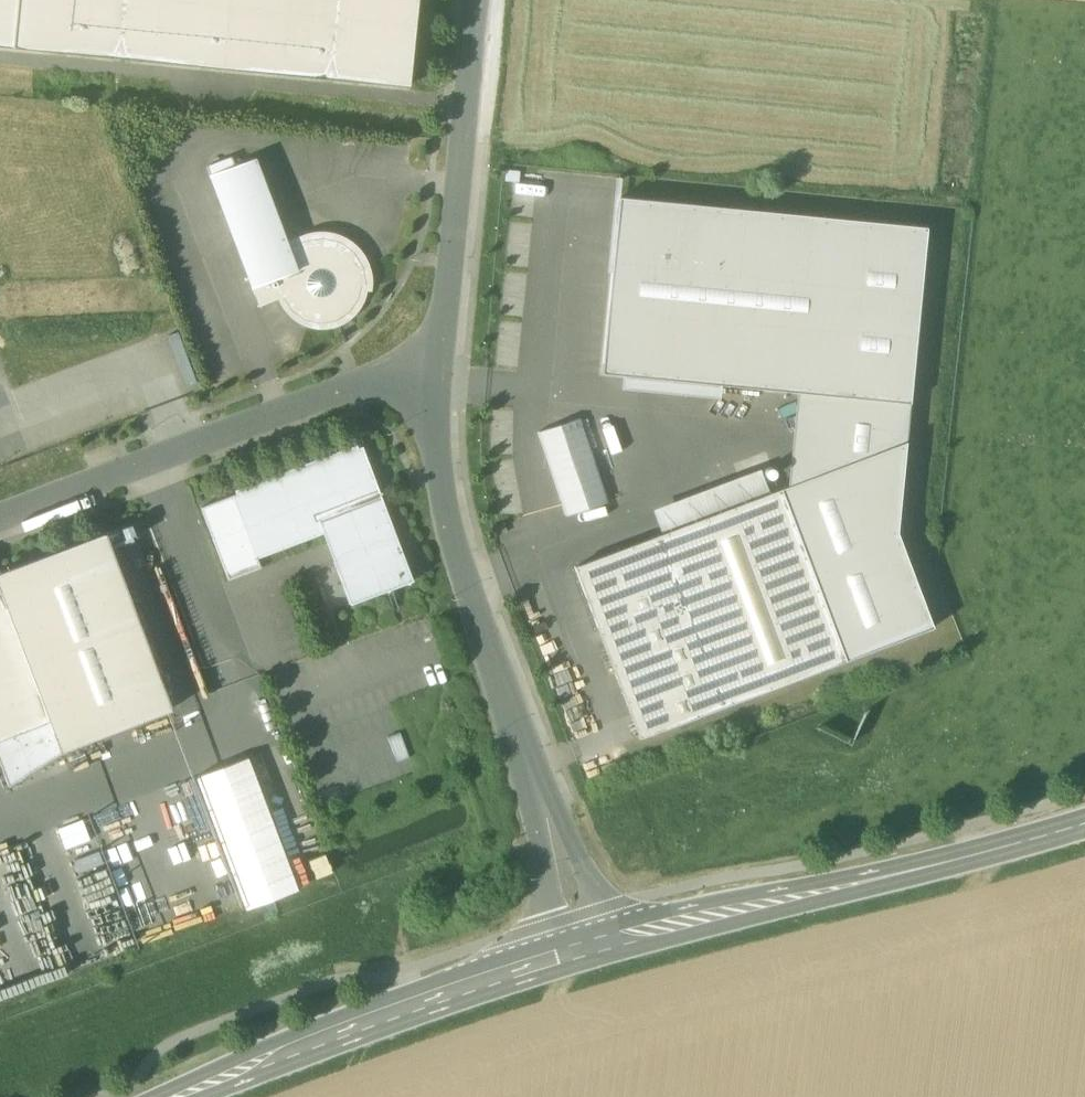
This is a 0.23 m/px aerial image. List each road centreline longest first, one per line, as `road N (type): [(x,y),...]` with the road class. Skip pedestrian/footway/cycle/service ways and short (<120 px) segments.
road 1 (residential): [(589,955),(468,584),(410,365)]
road 2 (tertiary): [(589,955),(1084,828)]
road 3 (residential): [(0,520),(410,365)]
road 4 (tertiary): [(184,1096),(589,955)]
road 5 (residential): [(410,365),(432,354),(442,331),(474,0)]

